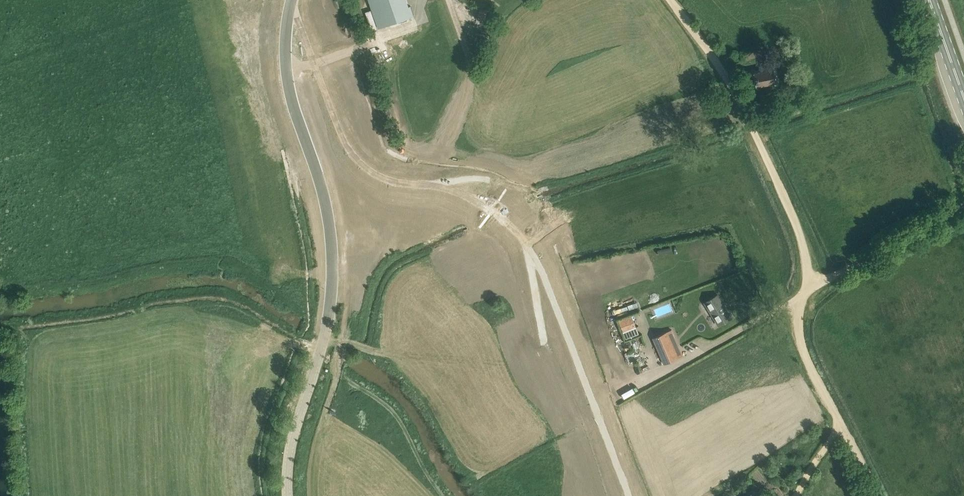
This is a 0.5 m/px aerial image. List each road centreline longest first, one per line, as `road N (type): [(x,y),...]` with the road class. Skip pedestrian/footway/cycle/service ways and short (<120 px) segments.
road 1 (track): [(629,495),(525,243),(451,188),(384,177),(356,158),(337,134),(293,0)]
road 2 (unclassified): [(289,495),(291,447),(332,294),(289,59),(294,0)]
road 3 (track): [(806,290),(804,240),(749,117),(672,0)]
road 4 (track): [(887,495),(807,355),(806,290)]
road 5 (track): [(963,206),(806,290)]

